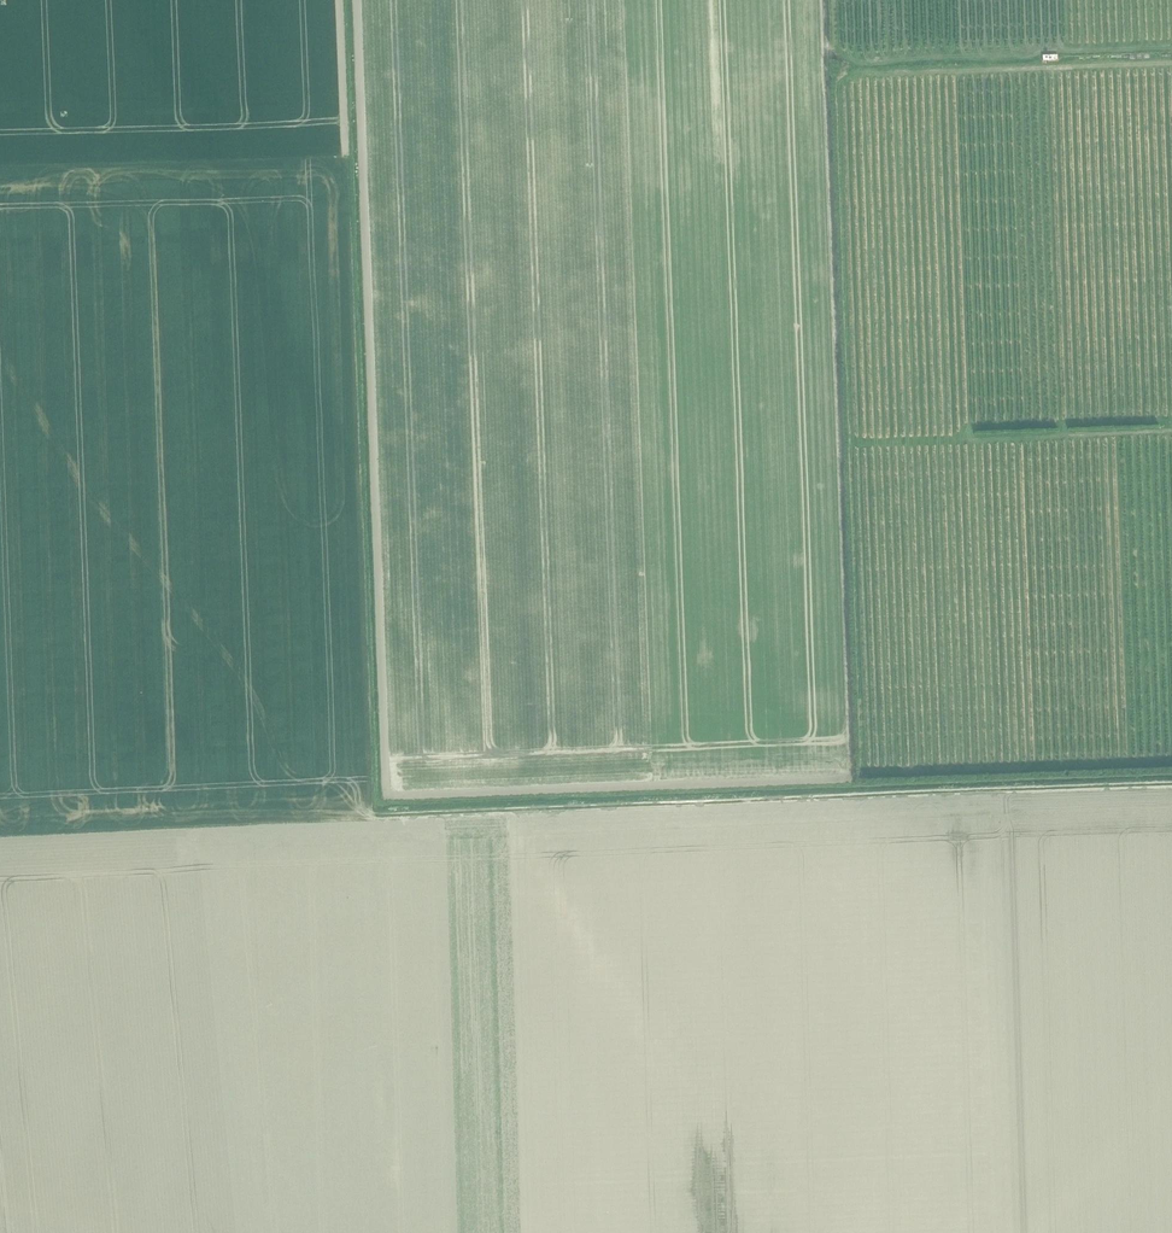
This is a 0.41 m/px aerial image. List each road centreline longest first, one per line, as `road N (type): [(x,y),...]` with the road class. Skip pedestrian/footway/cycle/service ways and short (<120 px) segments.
road 1 (track): [(0,794),(349,781),(373,812),(1171,784)]

